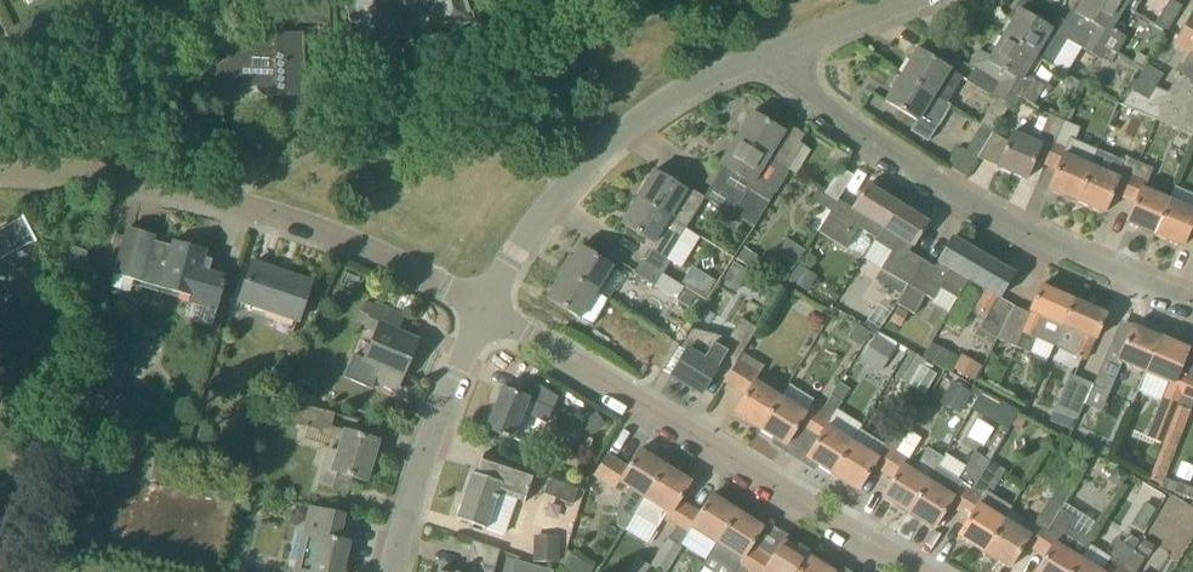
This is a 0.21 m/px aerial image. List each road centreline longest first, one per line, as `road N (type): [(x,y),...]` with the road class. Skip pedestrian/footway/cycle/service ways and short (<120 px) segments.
road 1 (residential): [(484,310),(349,241),(278,215),(145,183),(0,168)]
road 2 (residential): [(917,571),(484,310)]
road 3 (residential): [(1192,303),(971,205),(857,136),(766,54)]
road 4 (residential): [(484,310),(528,235),(635,121),(702,80),(766,54)]
road 5 (residential): [(395,571),(438,414),(484,310)]
road 6 (residential): [(0,105),(206,0)]
road 7 (residential): [(766,54),(911,0)]

